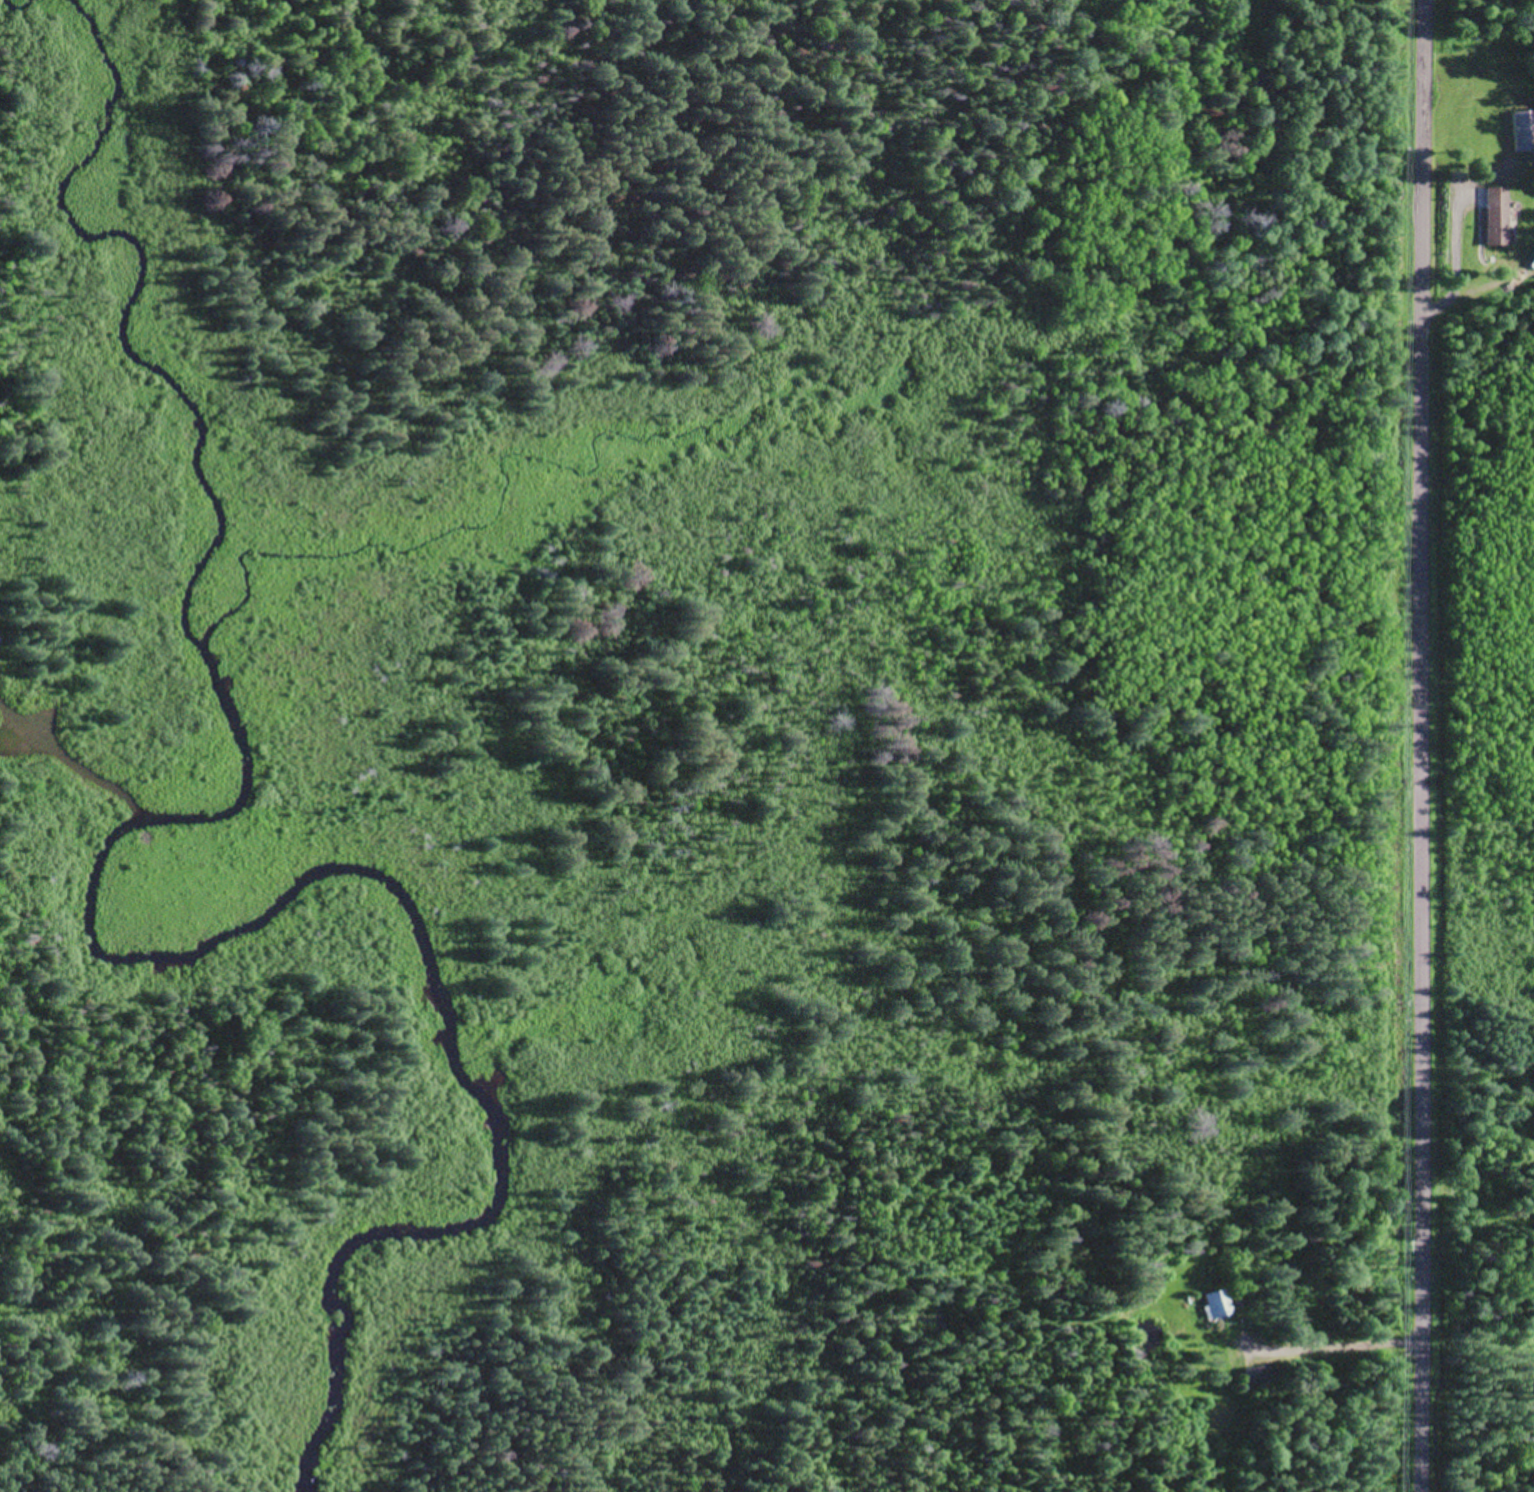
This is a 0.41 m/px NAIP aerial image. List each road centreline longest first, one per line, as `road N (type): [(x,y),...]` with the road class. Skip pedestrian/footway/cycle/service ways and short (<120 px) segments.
road 1 (residential): [(1421,1491),(1421,0)]

